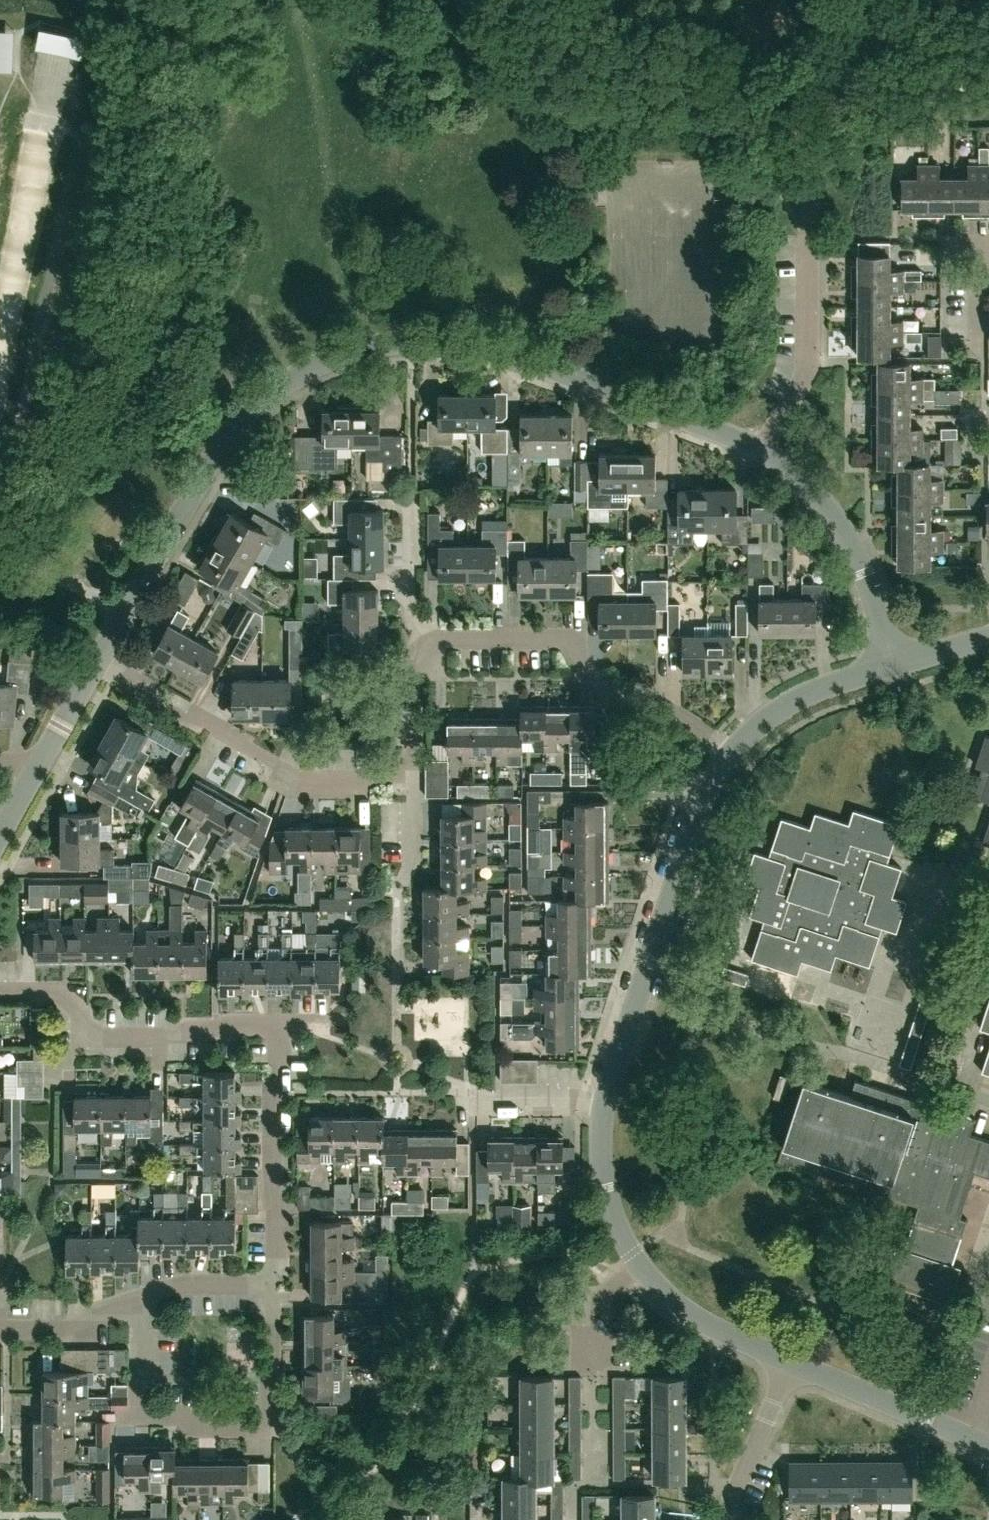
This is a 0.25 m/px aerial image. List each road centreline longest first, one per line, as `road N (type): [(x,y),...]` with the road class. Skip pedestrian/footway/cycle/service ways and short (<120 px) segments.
road 1 (residential): [(101,656),(228,445),(263,404),(355,354),(413,345),(502,351),(758,450)]
road 2 (residential): [(758,450),(807,373),(810,200),(822,135),(877,46),(952,0)]
road 3 (residential): [(135,1300),(133,1407),(142,1416),(188,1416),(213,1433),(256,1432),(273,1414),(270,1284)]
road 4 (residential): [(606,1102),(705,798),(733,750)]
road 5 (residential): [(101,656),(136,690),(182,718),(209,723),(306,783),(351,784),(415,757)]
road 6 (residential): [(733,750),(642,692),(633,700),(581,672),(574,641),(434,643)]
road 7 (residential): [(280,1025),(101,1037),(56,992),(0,989)]
road 8 (residential): [(758,450),(792,476),(848,546),(889,662)]
road 9 (residential): [(396,977),(397,888),(412,869),(415,757)]
road 10 (residential): [(988,1448),(790,1366)]
road 11 (residential): [(274,1090),(471,1093),(477,1103)]
road 12 (residential): [(270,1284),(278,1266),(274,1090)]
road 13 (residential): [(790,1366),(685,1310),(637,1266)]
road 14 (residential): [(733,750),(789,701),(889,662)]
road 15 (residential): [(637,1266),(613,1222),(601,1164),(606,1102)]
road 16 (residential): [(722,1519),(790,1366)]
road 17 (residential): [(434,643),(411,604),(411,494)]
road 18 (track): [(0,535),(62,579),(128,609)]
road 19 (residential): [(0,1328),(53,1327),(135,1300)]
road 20 (residential): [(135,1300),(191,1283),(270,1284)]
road 21 (residential): [(37,769),(101,656)]
road 22 (residential): [(606,1102),(477,1103)]
road 23 (residential): [(415,757),(415,677),(434,643)]

